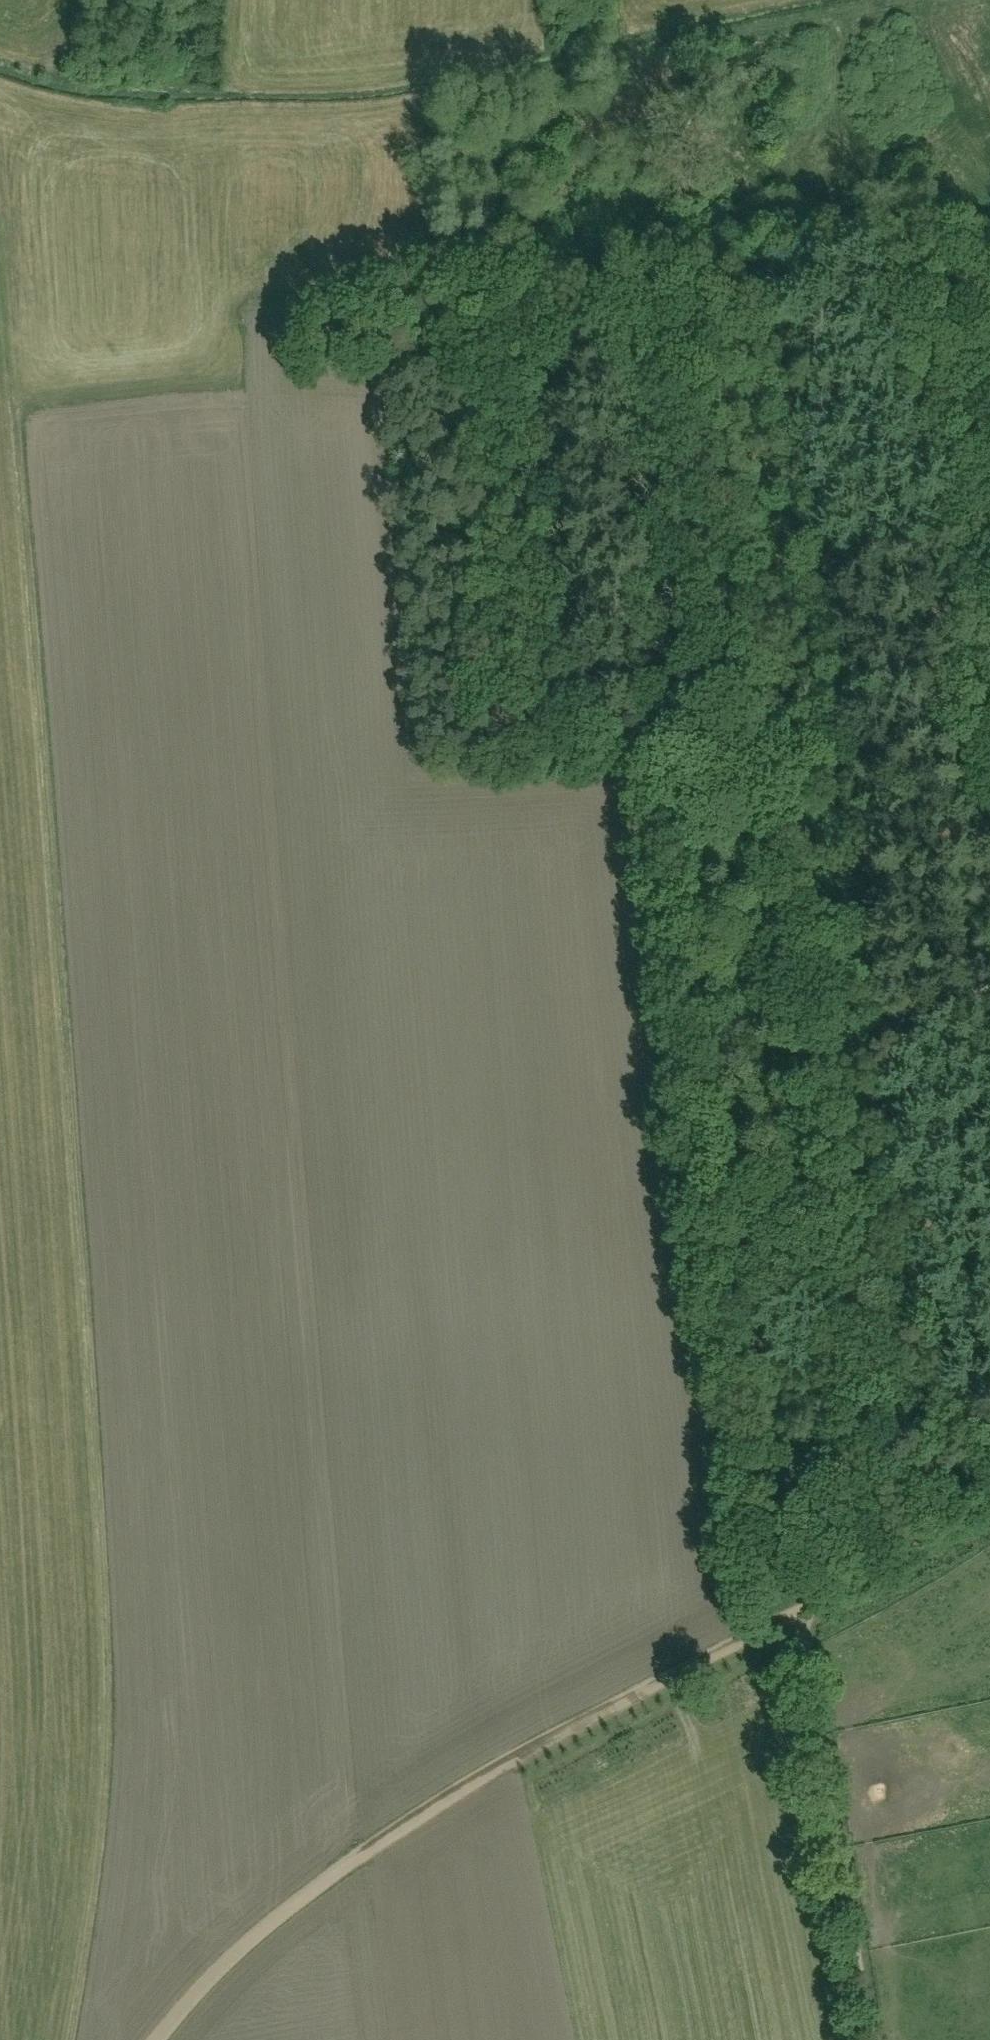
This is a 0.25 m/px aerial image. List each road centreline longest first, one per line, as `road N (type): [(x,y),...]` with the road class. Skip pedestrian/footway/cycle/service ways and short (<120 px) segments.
road 1 (track): [(894,1559),(367,1851),(202,1984),(157,2039)]
road 2 (track): [(791,1618),(866,2039)]
road 3 (track): [(791,1618),(734,1313)]

